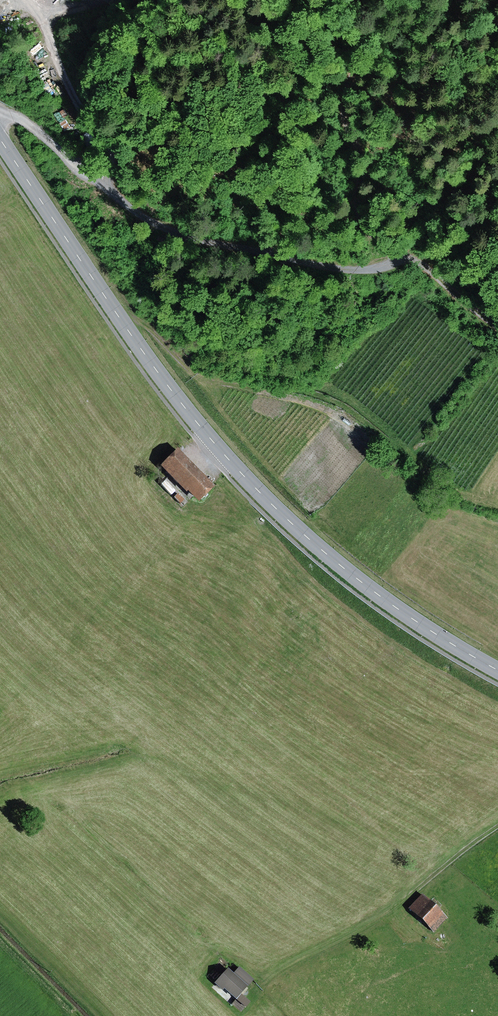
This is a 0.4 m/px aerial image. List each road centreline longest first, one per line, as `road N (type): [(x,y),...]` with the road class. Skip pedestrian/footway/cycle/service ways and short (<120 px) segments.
road 1 (primary): [(497,670),(358,581),(222,451),(155,368),(0,138)]
road 2 (track): [(0,111),(20,118),(171,231),(346,269),(420,263),(497,321)]
road 3 (track): [(365,0),(366,29),(343,106),(361,166),(361,222),(399,259)]
road 4 (track): [(100,179),(112,163),(108,146),(63,77),(33,0)]

